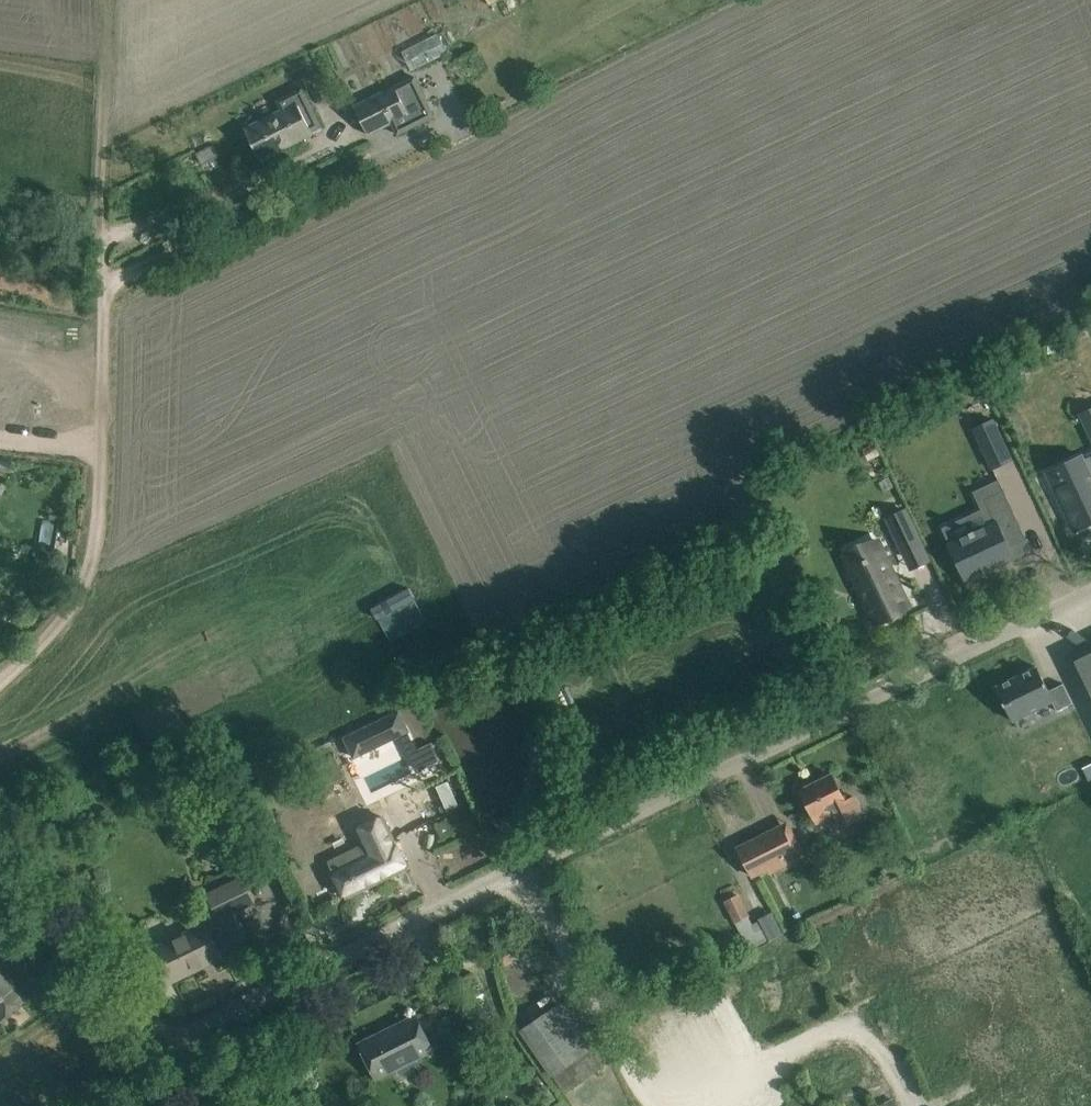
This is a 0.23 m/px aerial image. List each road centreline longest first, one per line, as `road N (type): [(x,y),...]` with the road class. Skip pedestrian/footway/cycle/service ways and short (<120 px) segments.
road 1 (unclassified): [(164,1044),(1090,591)]
road 2 (track): [(0,686),(76,610),(102,505),(99,0)]
road 3 (unclassified): [(164,1044),(61,921),(0,864)]

